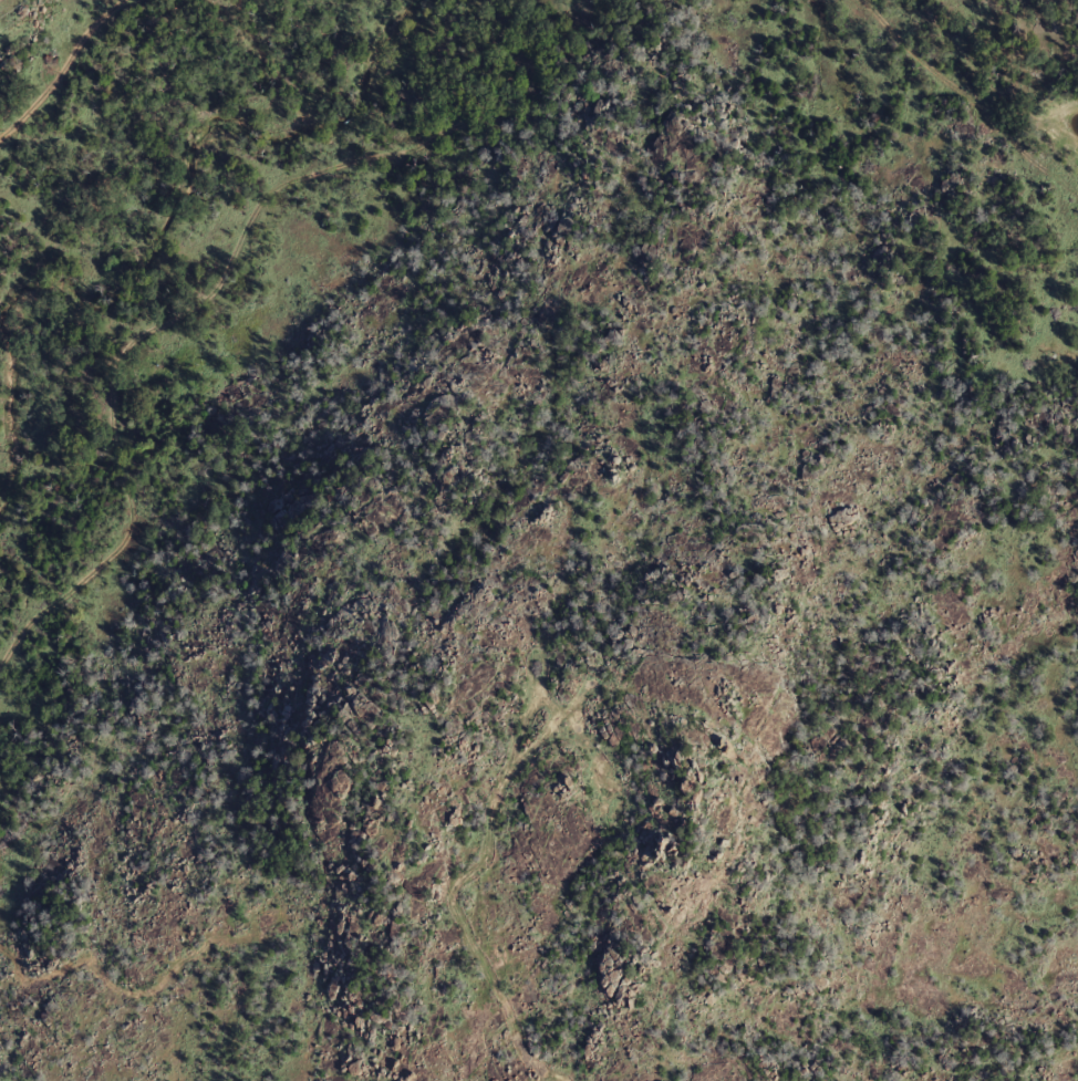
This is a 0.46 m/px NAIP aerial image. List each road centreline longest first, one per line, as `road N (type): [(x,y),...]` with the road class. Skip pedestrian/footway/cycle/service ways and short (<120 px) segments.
road 1 (residential): [(1077,217),(857,0)]
road 2 (residential): [(125,0),(0,140)]

